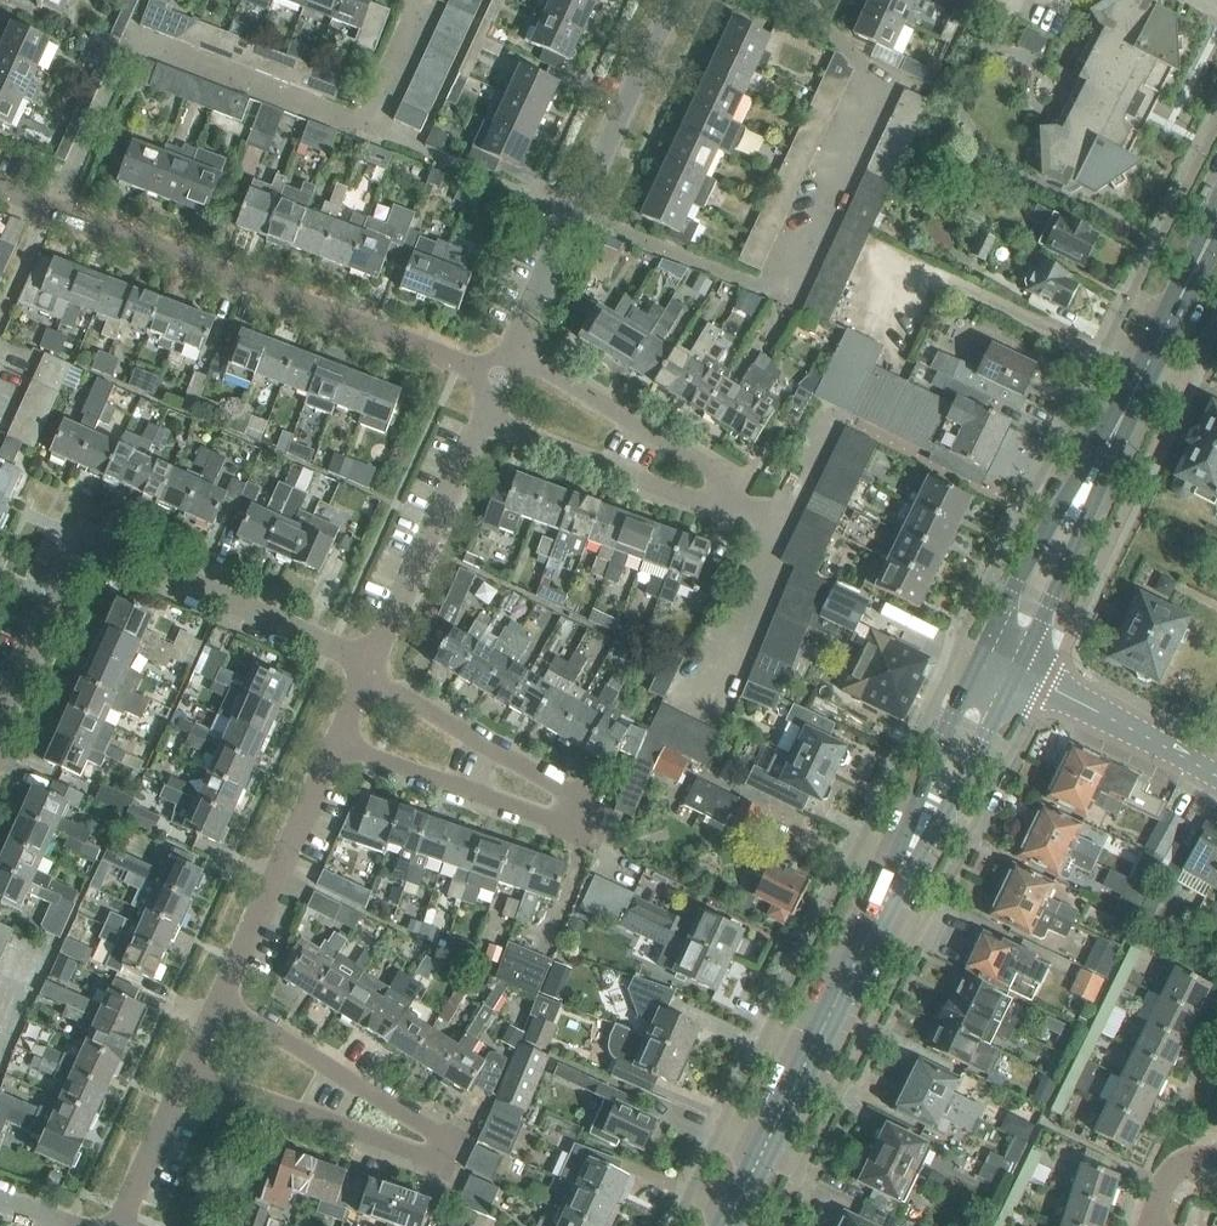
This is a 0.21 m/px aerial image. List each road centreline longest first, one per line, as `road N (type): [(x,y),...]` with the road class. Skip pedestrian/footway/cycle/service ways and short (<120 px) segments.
road 1 (primary): [(727,1225),(1003,661)]
road 2 (residential): [(184,1083),(401,1152),(442,1151),(416,1122),(218,1003)]
road 3 (residential): [(500,381),(0,196)]
road 4 (residential): [(335,749),(529,820),(577,818),(547,778),(371,667)]
road 5 (residential): [(0,727),(63,575),(91,555),(109,555),(371,667)]
road 6 (primary): [(1003,661),(1216,229)]
road 7 (residential): [(515,351),(653,40),(683,0)]
road 8 (residential): [(218,1003),(335,749)]
road 9 (residential): [(371,667),(482,421)]
road 10 (residential): [(710,489),(673,502),(482,421)]
road 11 (tertiary): [(1216,778),(1003,661)]
road 12 (residential): [(710,489),(691,457),(515,351)]
road 13 (residential): [(716,695),(790,525)]
road 14 (residential): [(126,1225),(184,1083)]

